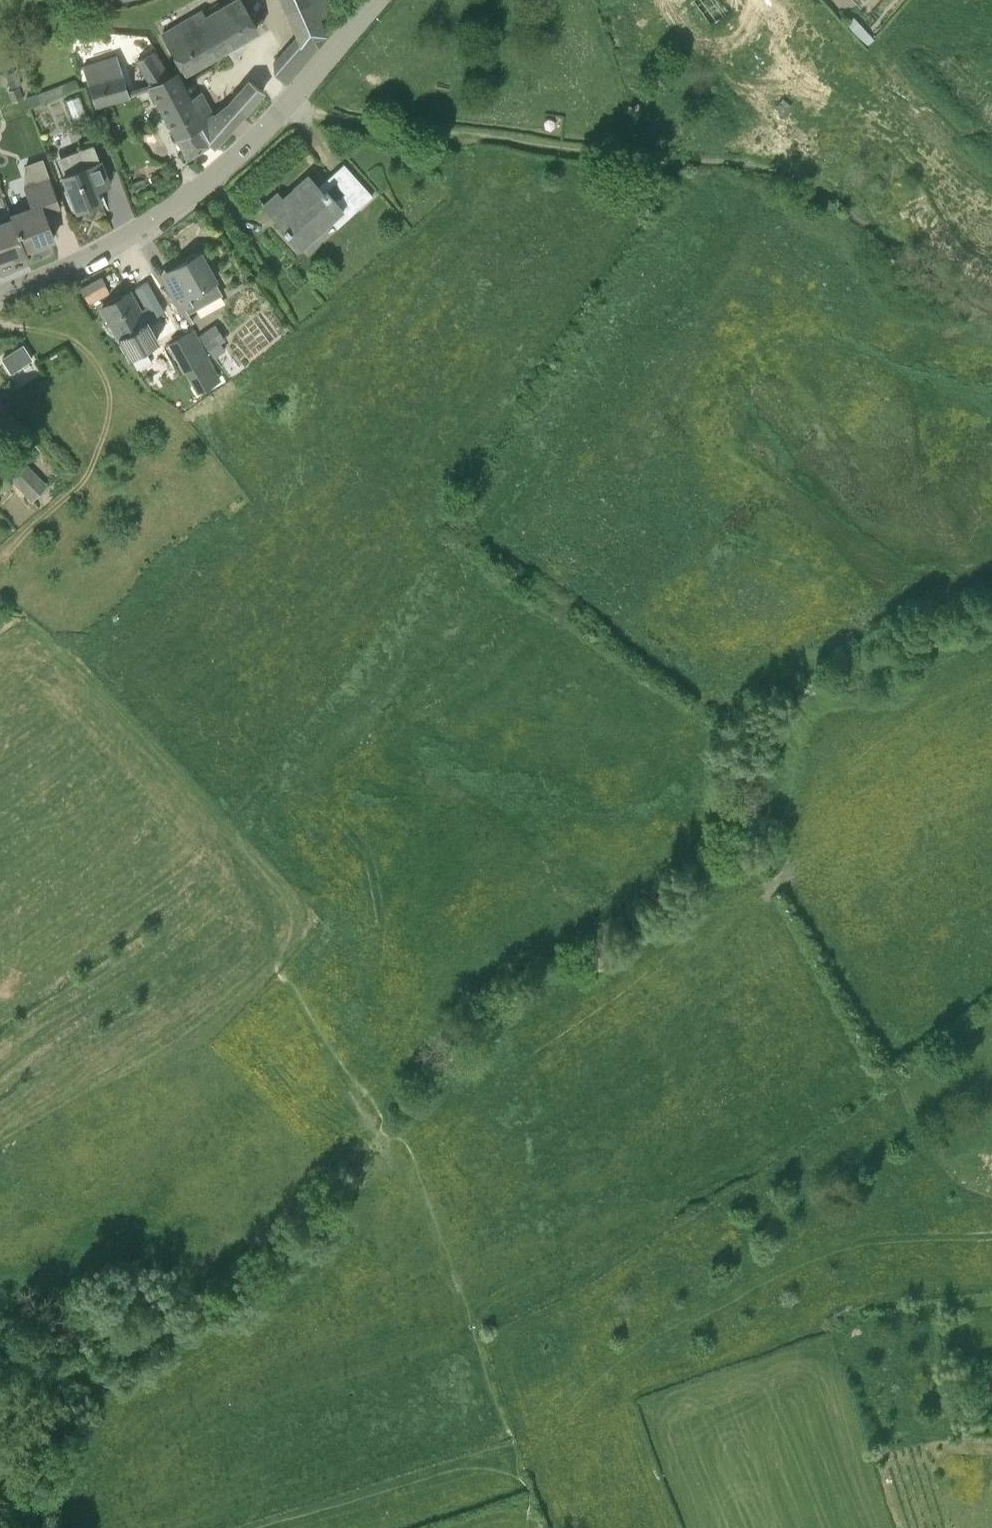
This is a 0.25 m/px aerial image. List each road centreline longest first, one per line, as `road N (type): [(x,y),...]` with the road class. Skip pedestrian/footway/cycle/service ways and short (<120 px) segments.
road 1 (unclassified): [(0,296),(118,241),(214,175),(377,0)]

